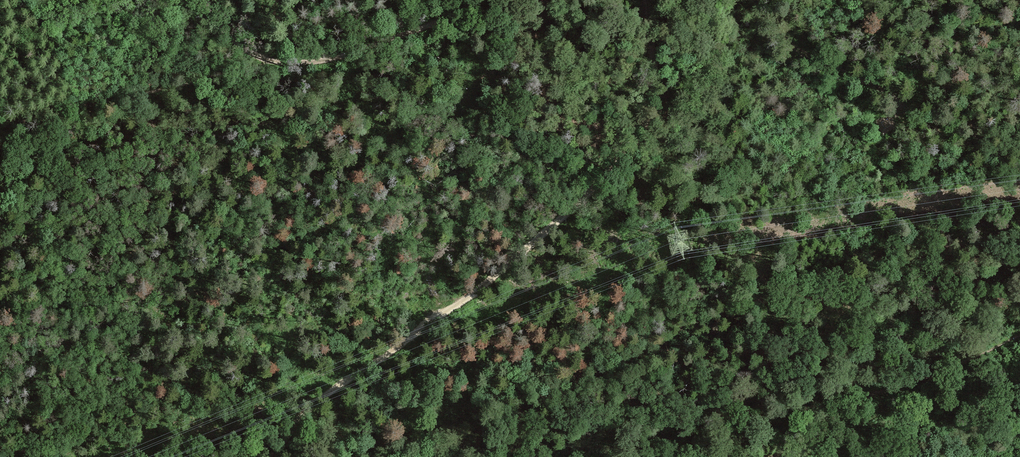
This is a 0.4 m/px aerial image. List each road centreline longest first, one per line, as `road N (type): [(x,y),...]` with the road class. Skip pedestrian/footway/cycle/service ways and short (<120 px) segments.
road 1 (track): [(624,154),(480,291),(306,414),(275,456)]
road 2 (track): [(208,0),(242,47),(284,63),(371,48),(478,0)]
road 3 (track): [(652,0),(652,116),(624,154)]

